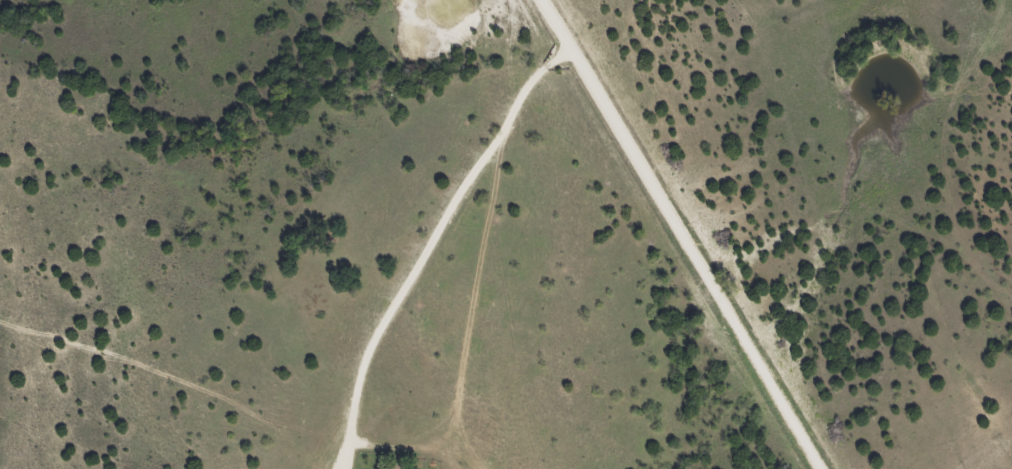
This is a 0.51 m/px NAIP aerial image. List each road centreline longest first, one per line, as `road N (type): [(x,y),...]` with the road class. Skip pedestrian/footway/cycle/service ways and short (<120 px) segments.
road 1 (residential): [(826,468),(547,0)]

